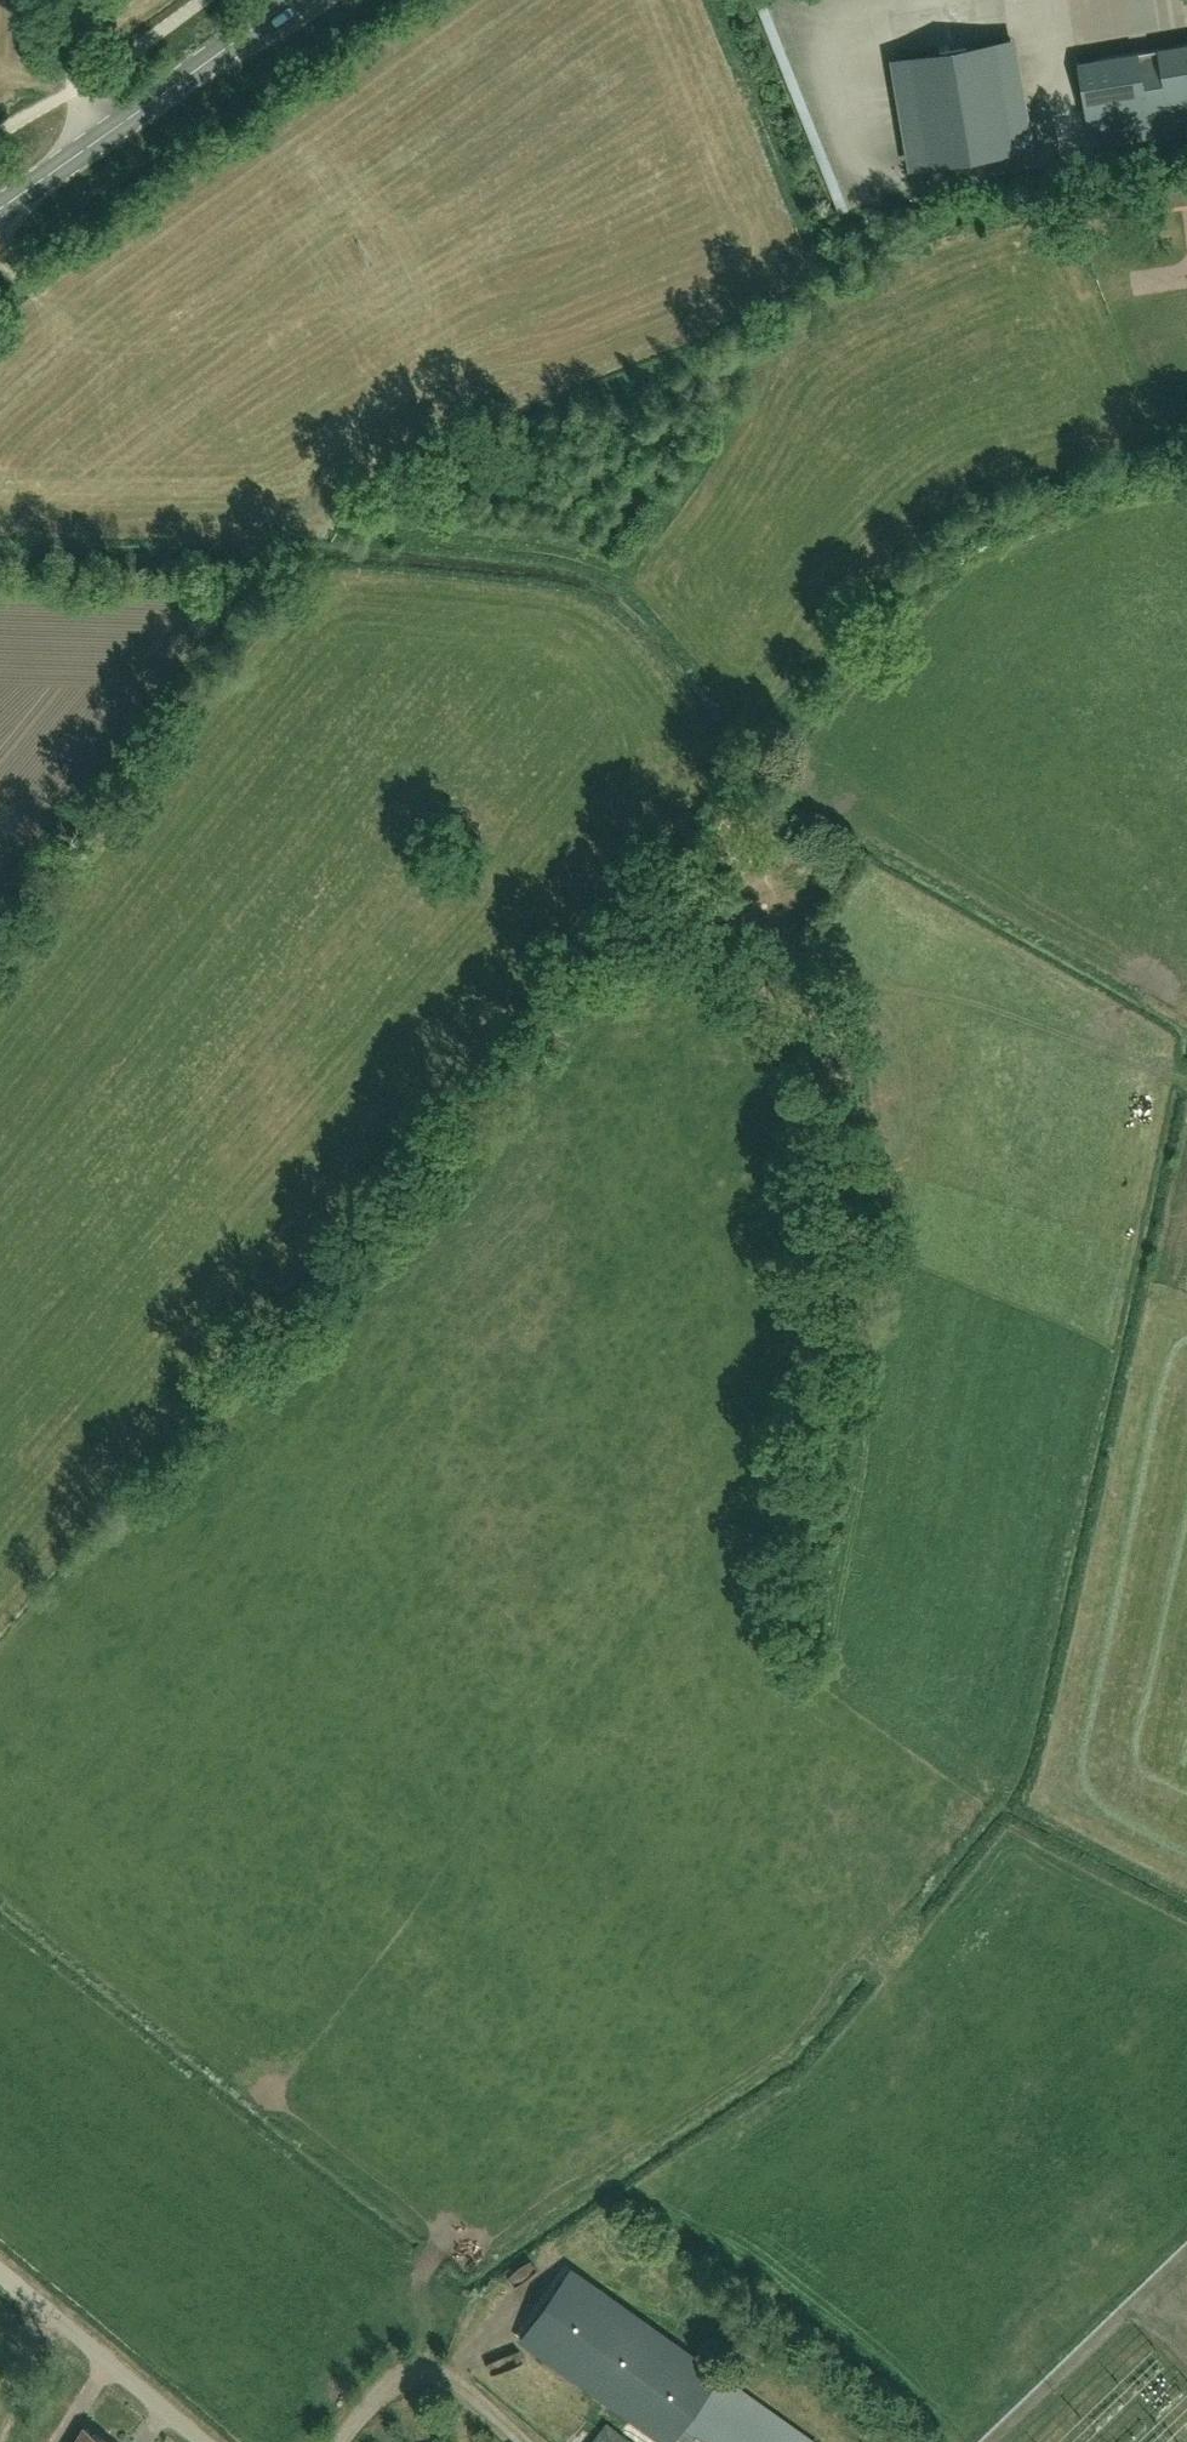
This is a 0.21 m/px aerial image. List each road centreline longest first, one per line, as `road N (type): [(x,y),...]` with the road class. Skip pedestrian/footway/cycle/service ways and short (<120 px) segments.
road 1 (secondary): [(0,208),(293,0)]
road 2 (unclassified): [(203,2441),(0,2270)]

